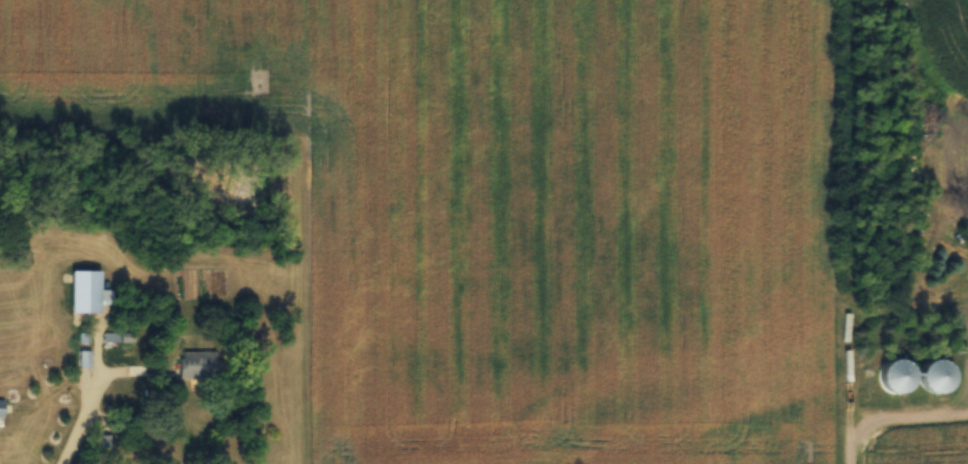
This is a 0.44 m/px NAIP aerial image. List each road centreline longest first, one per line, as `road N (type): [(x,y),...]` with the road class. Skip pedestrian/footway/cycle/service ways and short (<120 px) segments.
road 1 (track): [(850,463),(850,450),(878,415),(967,413)]

